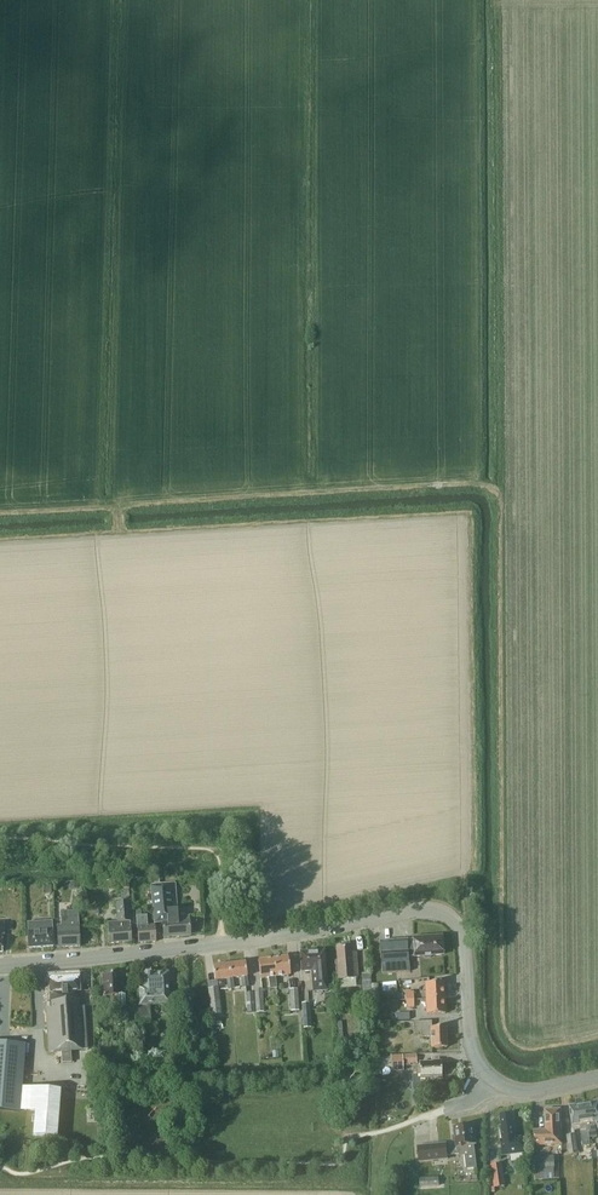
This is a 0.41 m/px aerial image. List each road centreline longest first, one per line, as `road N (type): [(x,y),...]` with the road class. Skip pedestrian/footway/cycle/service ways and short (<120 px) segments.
road 1 (tertiary): [(0,964),(201,948),(404,911),(447,917)]
road 2 (tertiary): [(597,1082),(537,1096),(492,1081),(471,1044),(468,960),(462,932),(447,917)]

